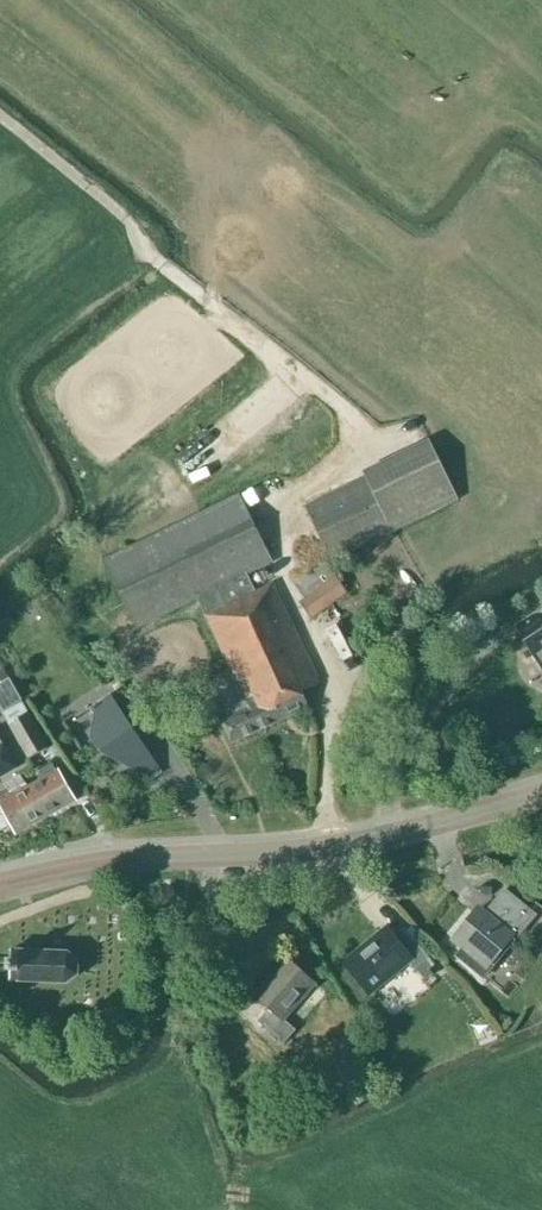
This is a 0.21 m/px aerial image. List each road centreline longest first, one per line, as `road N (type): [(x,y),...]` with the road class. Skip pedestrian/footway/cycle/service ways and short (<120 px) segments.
road 1 (track): [(277,515),(371,439),(0,121)]
road 2 (tertiary): [(0,883),(381,835),(541,791)]

